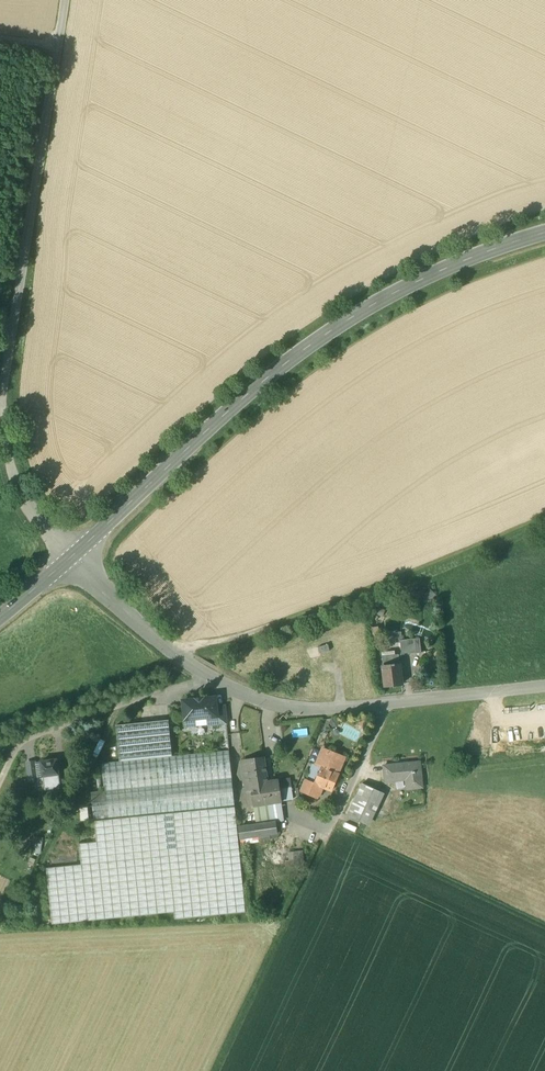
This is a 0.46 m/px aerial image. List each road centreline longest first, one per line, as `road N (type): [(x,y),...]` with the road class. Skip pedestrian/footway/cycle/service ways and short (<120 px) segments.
road 1 (tertiary): [(71,558),(324,336),(420,282),(544,235)]
road 2 (unclassified): [(71,558),(203,677),(269,706),(349,711),(544,687)]
road 3 (track): [(67,50),(0,406)]
road 4 (track): [(216,1070),(329,834)]
road 5 (track): [(0,420),(20,502),(71,558)]

